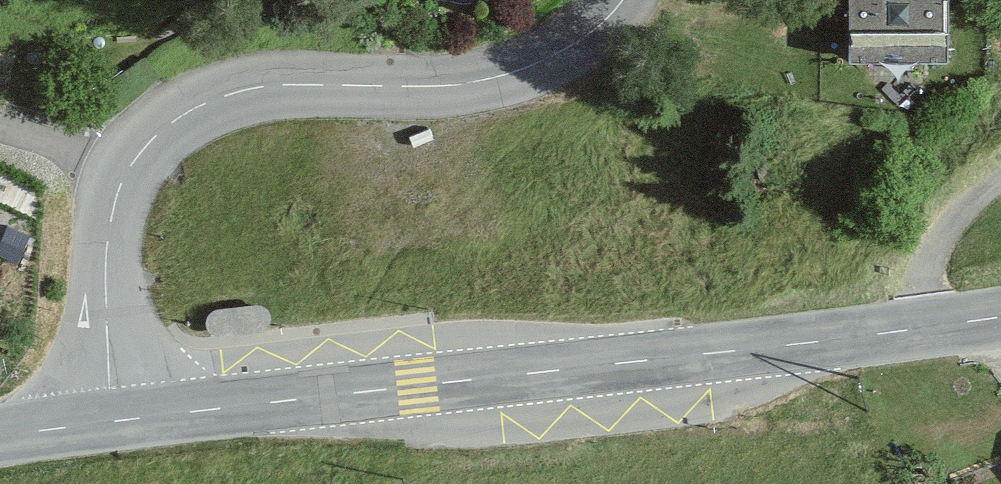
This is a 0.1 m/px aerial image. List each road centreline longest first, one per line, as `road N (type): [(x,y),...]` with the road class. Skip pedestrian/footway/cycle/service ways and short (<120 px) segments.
road 1 (tertiary): [(1000,320),(144,426)]
road 2 (residential): [(144,426),(124,213),(153,160),(187,123),(249,93),(446,92),(528,77),(577,51),(633,0)]
road 3 (tertiary): [(144,426),(0,443)]

